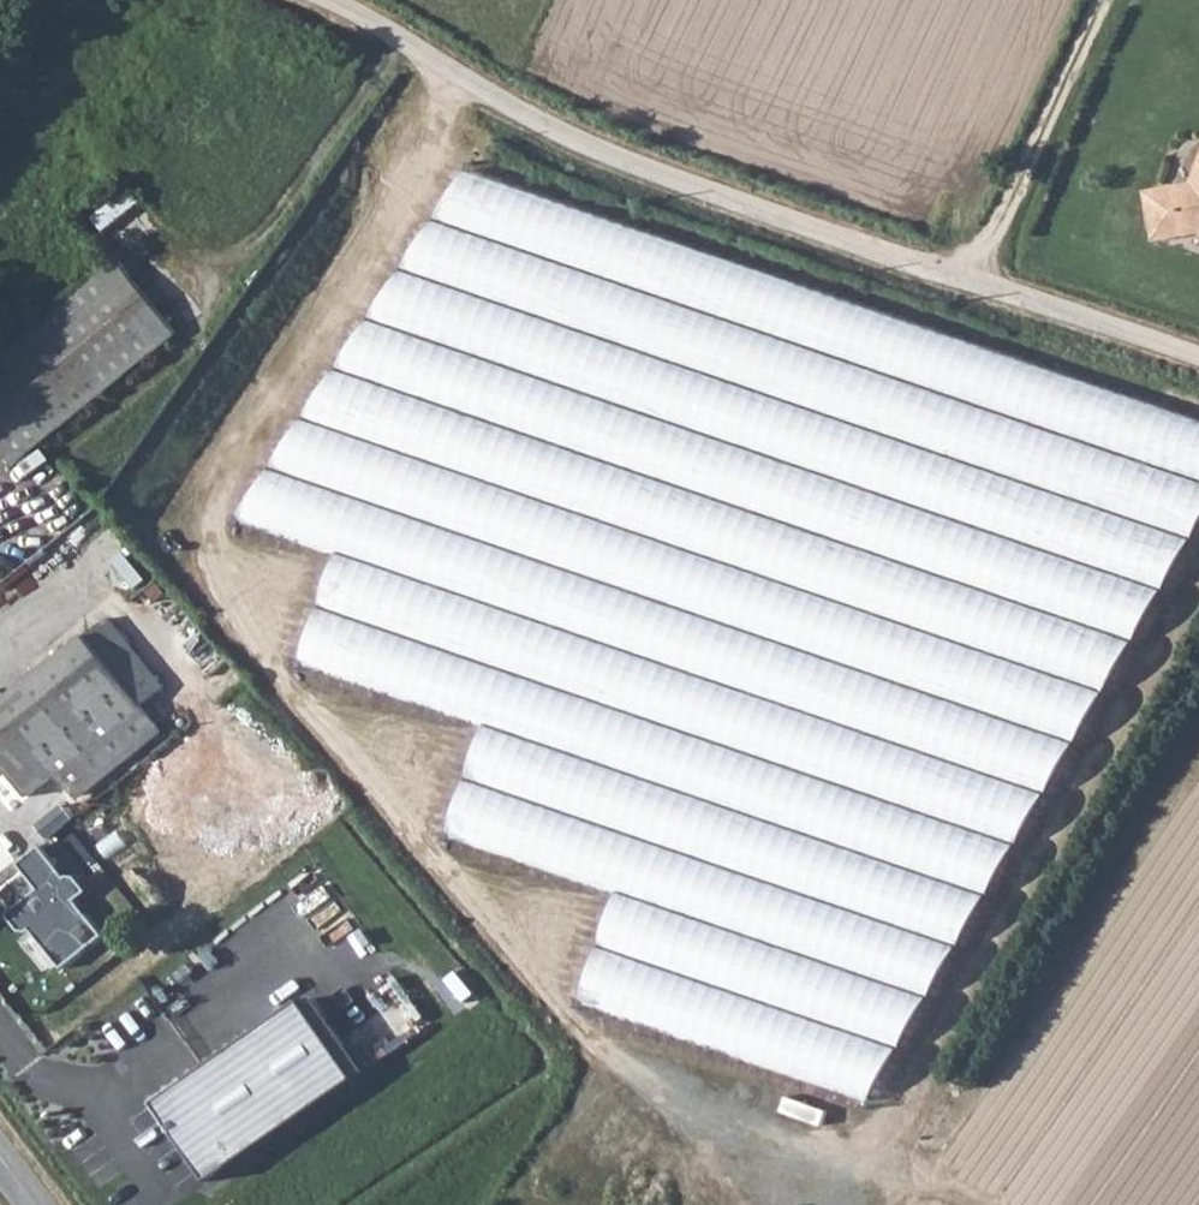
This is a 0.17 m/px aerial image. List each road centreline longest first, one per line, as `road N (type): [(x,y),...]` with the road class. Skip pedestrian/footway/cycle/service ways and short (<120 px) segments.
road 1 (unclassified): [(332,0),(610,158),(1198,359)]
road 2 (track): [(965,279),(1099,0)]

